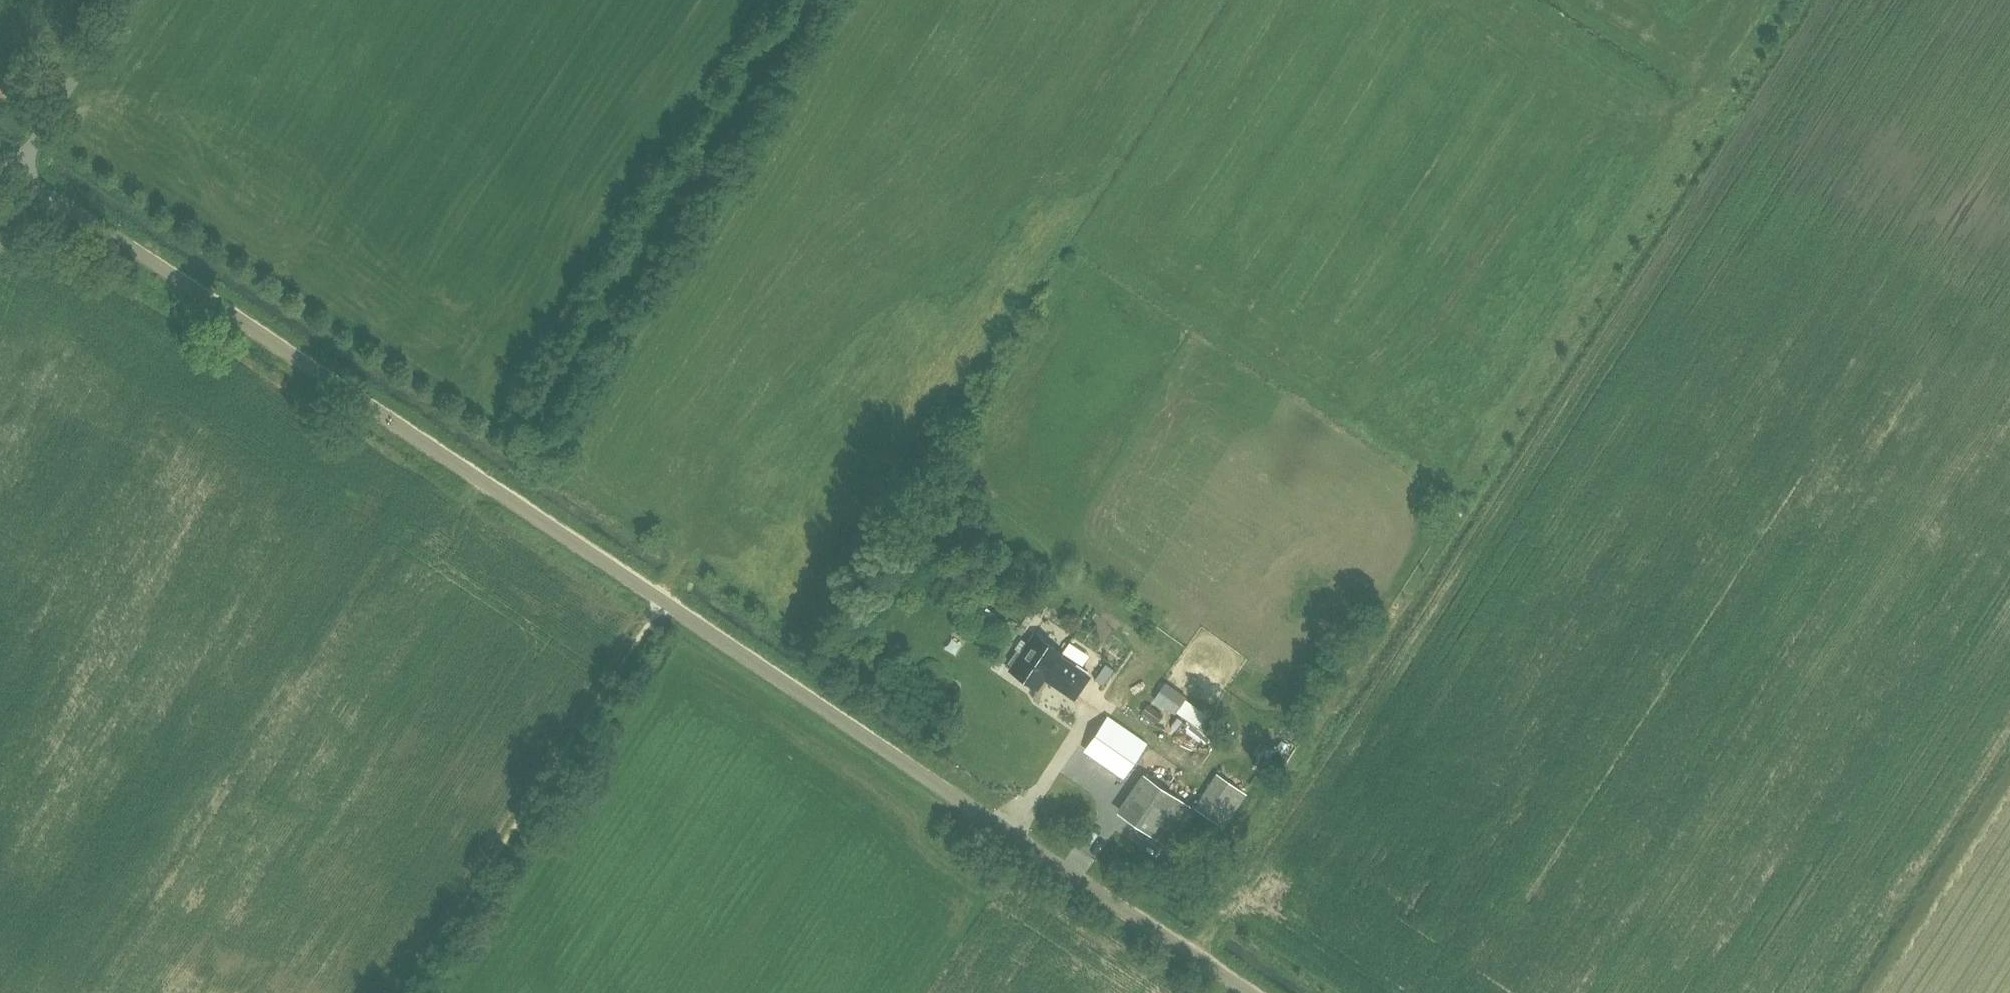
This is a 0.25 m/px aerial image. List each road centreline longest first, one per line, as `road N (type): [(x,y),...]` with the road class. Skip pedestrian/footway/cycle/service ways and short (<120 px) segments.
road 1 (unclassified): [(1250,992),(0,165)]

